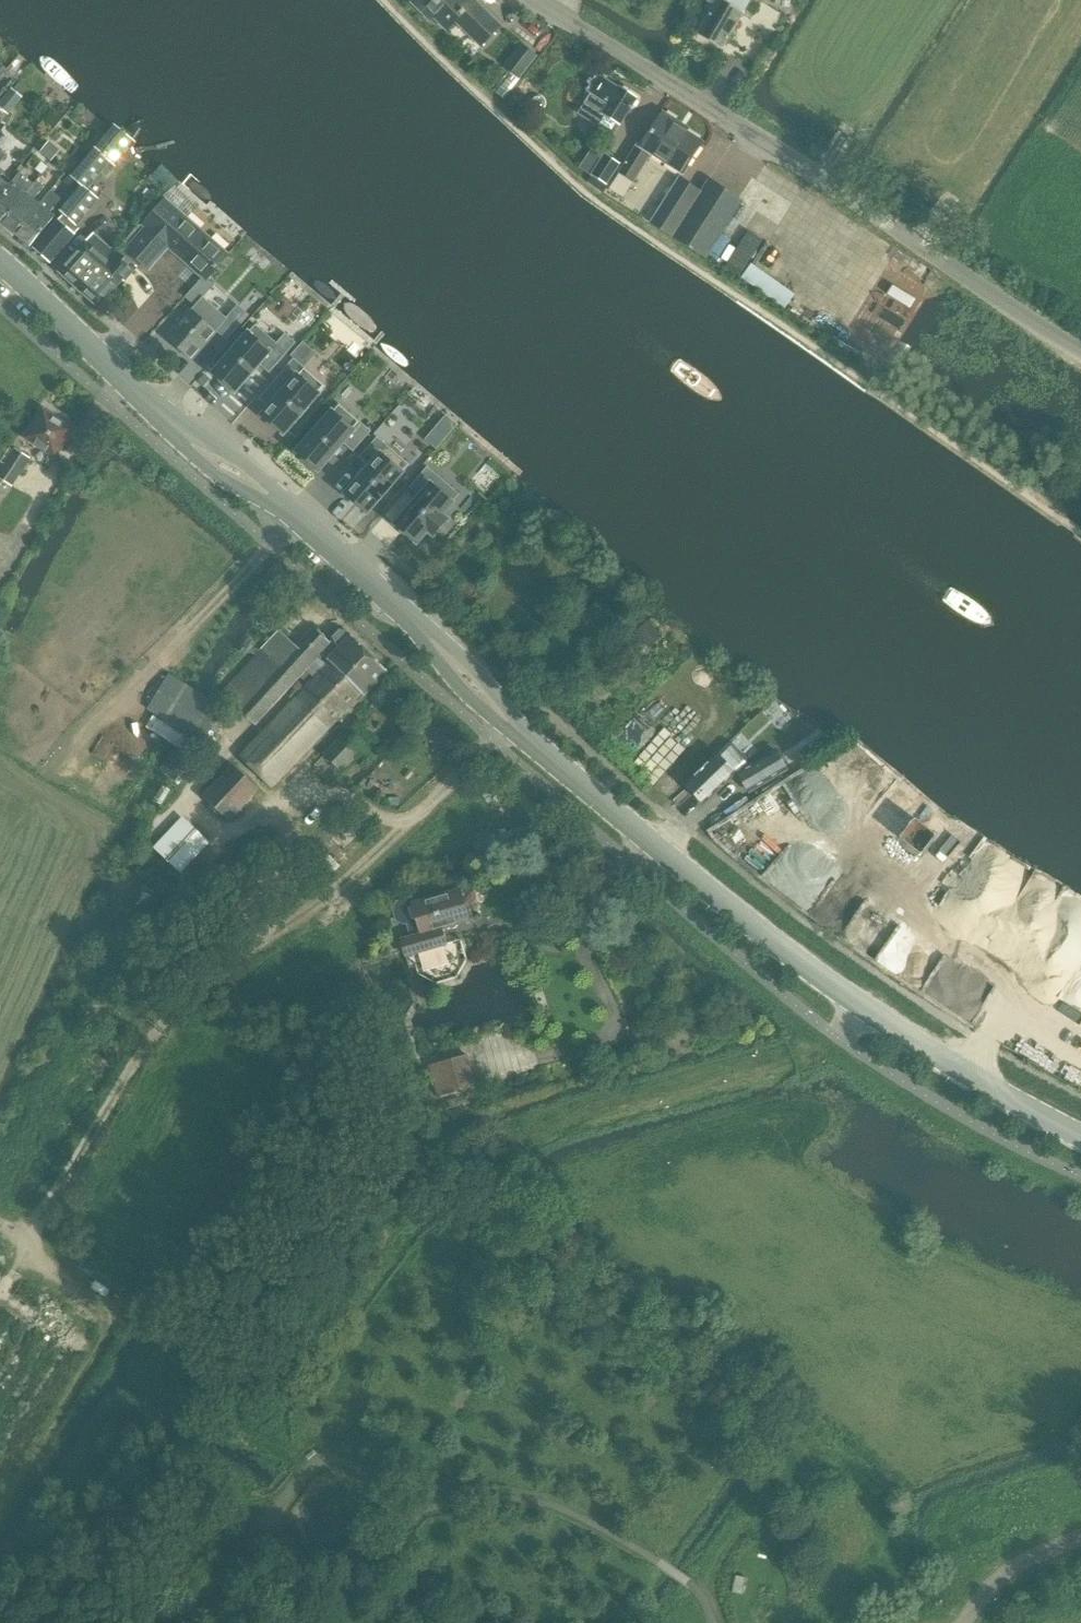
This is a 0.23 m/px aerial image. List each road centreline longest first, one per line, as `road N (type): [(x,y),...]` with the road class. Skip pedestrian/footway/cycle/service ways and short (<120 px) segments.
road 1 (secondary): [(1080,1139),(840,992),(535,747)]
road 2 (tertiary): [(1080,348),(533,0)]
road 3 (track): [(937,255),(1080,25)]
road 4 (secondary): [(182,431),(0,265)]
road 5 (secondary): [(535,747),(477,669),(414,622)]
road 6 (secondary): [(414,622),(472,700),(535,747)]
road 7 (secondary): [(414,622),(290,512)]
road 8 (secondary): [(182,431),(194,457),(225,484),(290,512)]
road 9 (secondary): [(290,512),(266,481),(182,431)]

